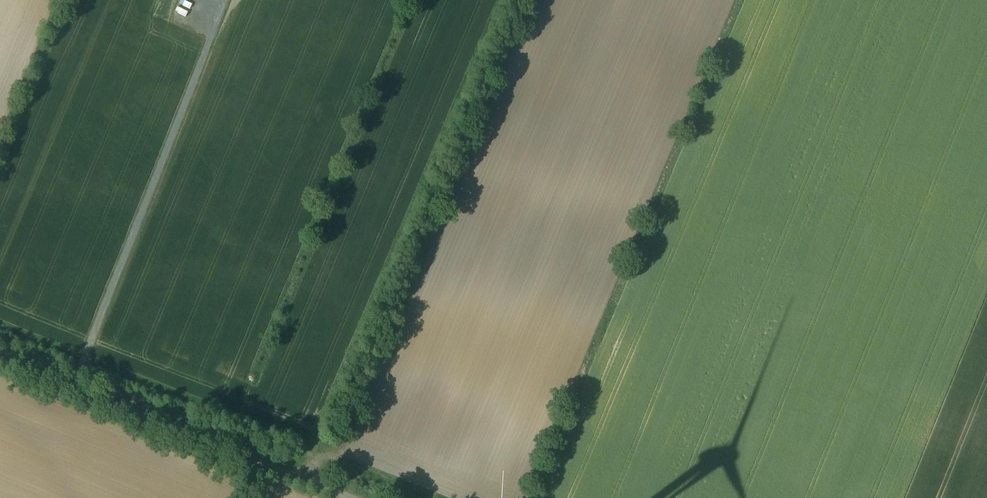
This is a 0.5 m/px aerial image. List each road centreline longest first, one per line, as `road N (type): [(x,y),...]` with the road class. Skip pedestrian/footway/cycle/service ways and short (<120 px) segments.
road 1 (unclassified): [(355,497),(0,354)]

